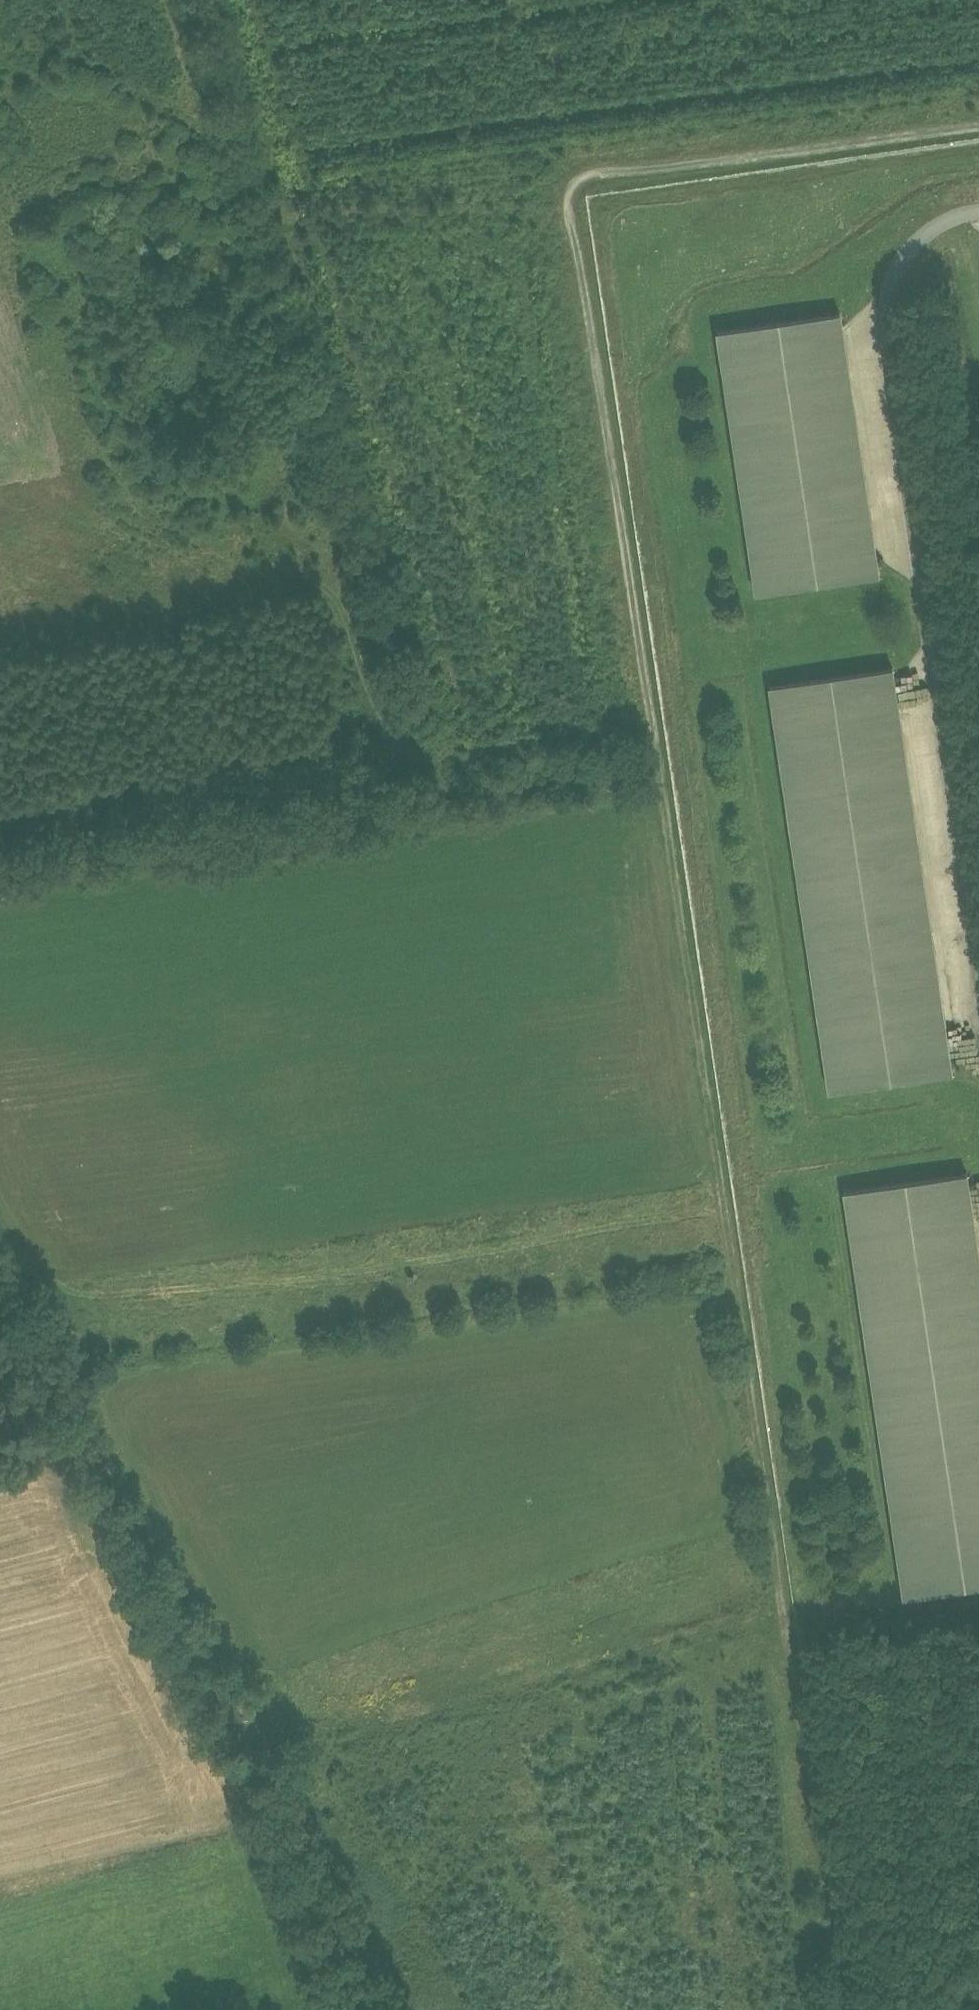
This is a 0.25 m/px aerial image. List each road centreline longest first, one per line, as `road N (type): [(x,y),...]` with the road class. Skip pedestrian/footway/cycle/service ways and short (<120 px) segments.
road 1 (track): [(978,128),(591,181),(574,193),(571,221),(846,2009)]
road 2 (track): [(965,2009),(941,1641)]

